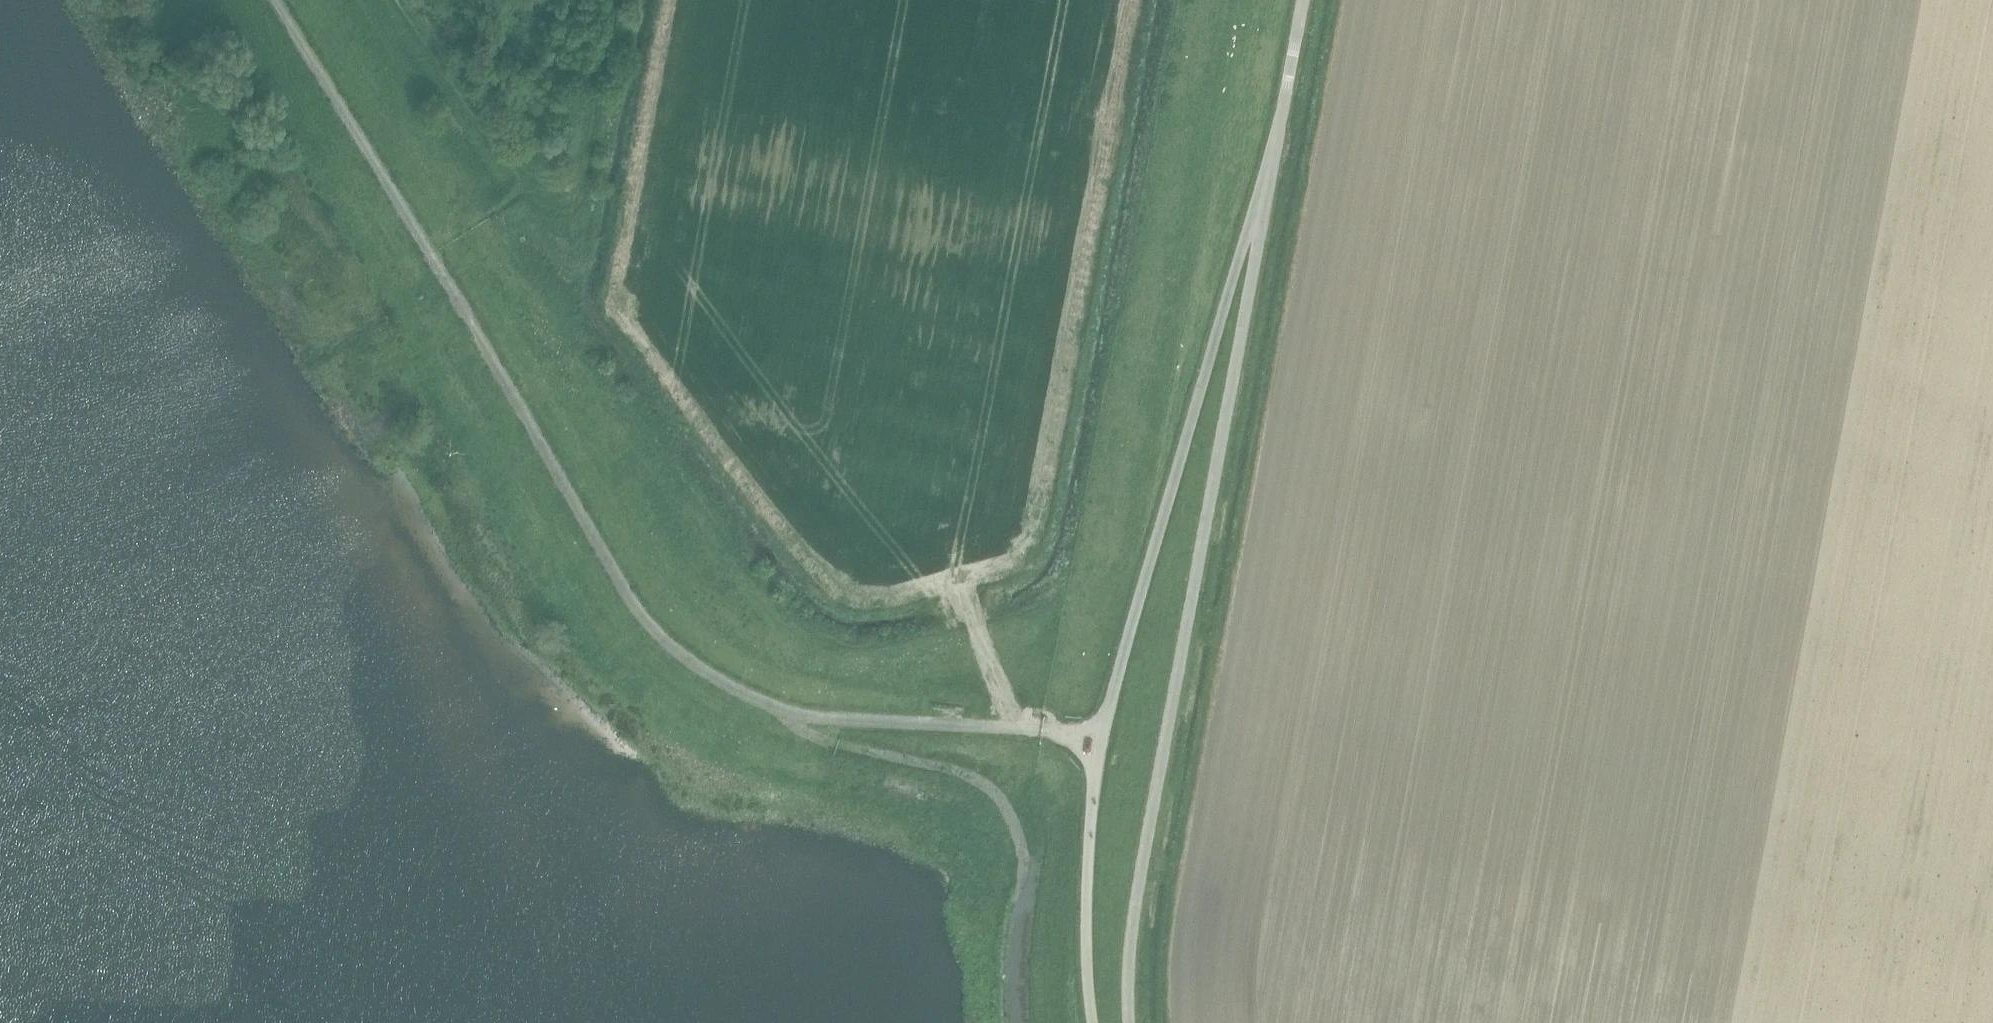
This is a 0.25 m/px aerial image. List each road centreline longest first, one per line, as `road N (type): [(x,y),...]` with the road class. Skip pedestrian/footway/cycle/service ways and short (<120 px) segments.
road 1 (unclassified): [(1098,741),(783,714),(678,652),(646,620),(271,0)]
road 2 (unclassified): [(1129,1022),(1130,930),(1257,219)]
road 3 (unclassified): [(1098,741),(1257,219)]
road 4 (track): [(405,0),(465,97),(507,119),(543,123),(574,105),(607,61),(615,0)]
road 5 (unclassified): [(1092,1022),(1086,937),(1098,741)]
road 6 (unclassified): [(1257,219),(1300,0)]

